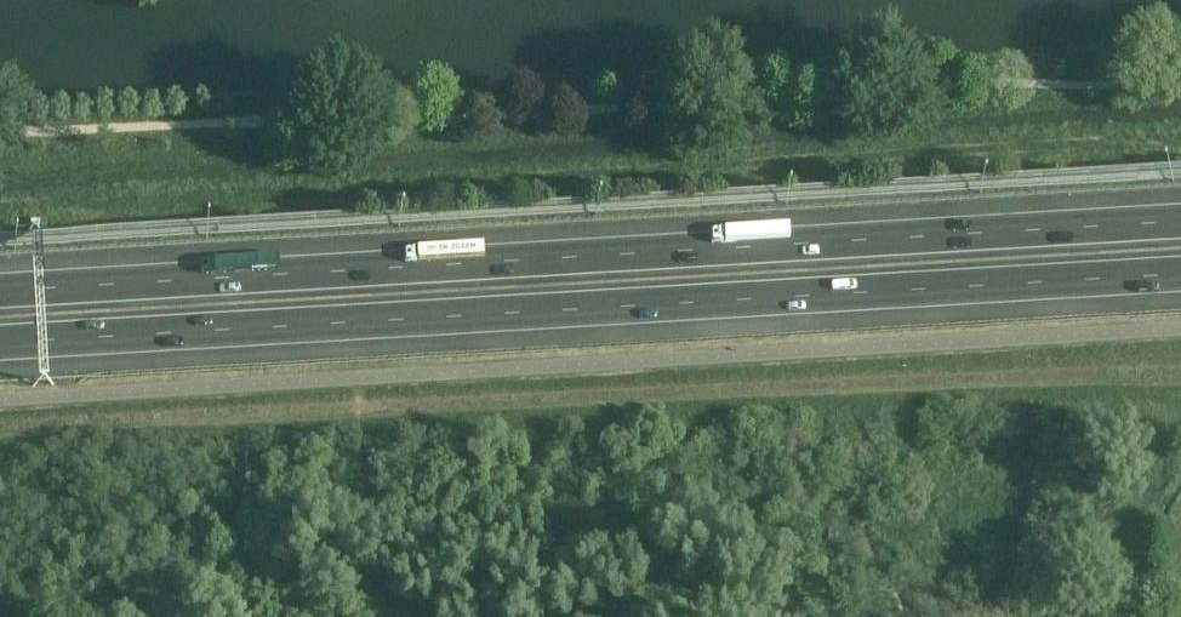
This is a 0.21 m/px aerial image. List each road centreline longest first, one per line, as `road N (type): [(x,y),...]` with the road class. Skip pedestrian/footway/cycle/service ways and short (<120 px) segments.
road 1 (motorway): [(1180,219),(0,289)]
road 2 (motorway): [(0,346),(1180,277)]

